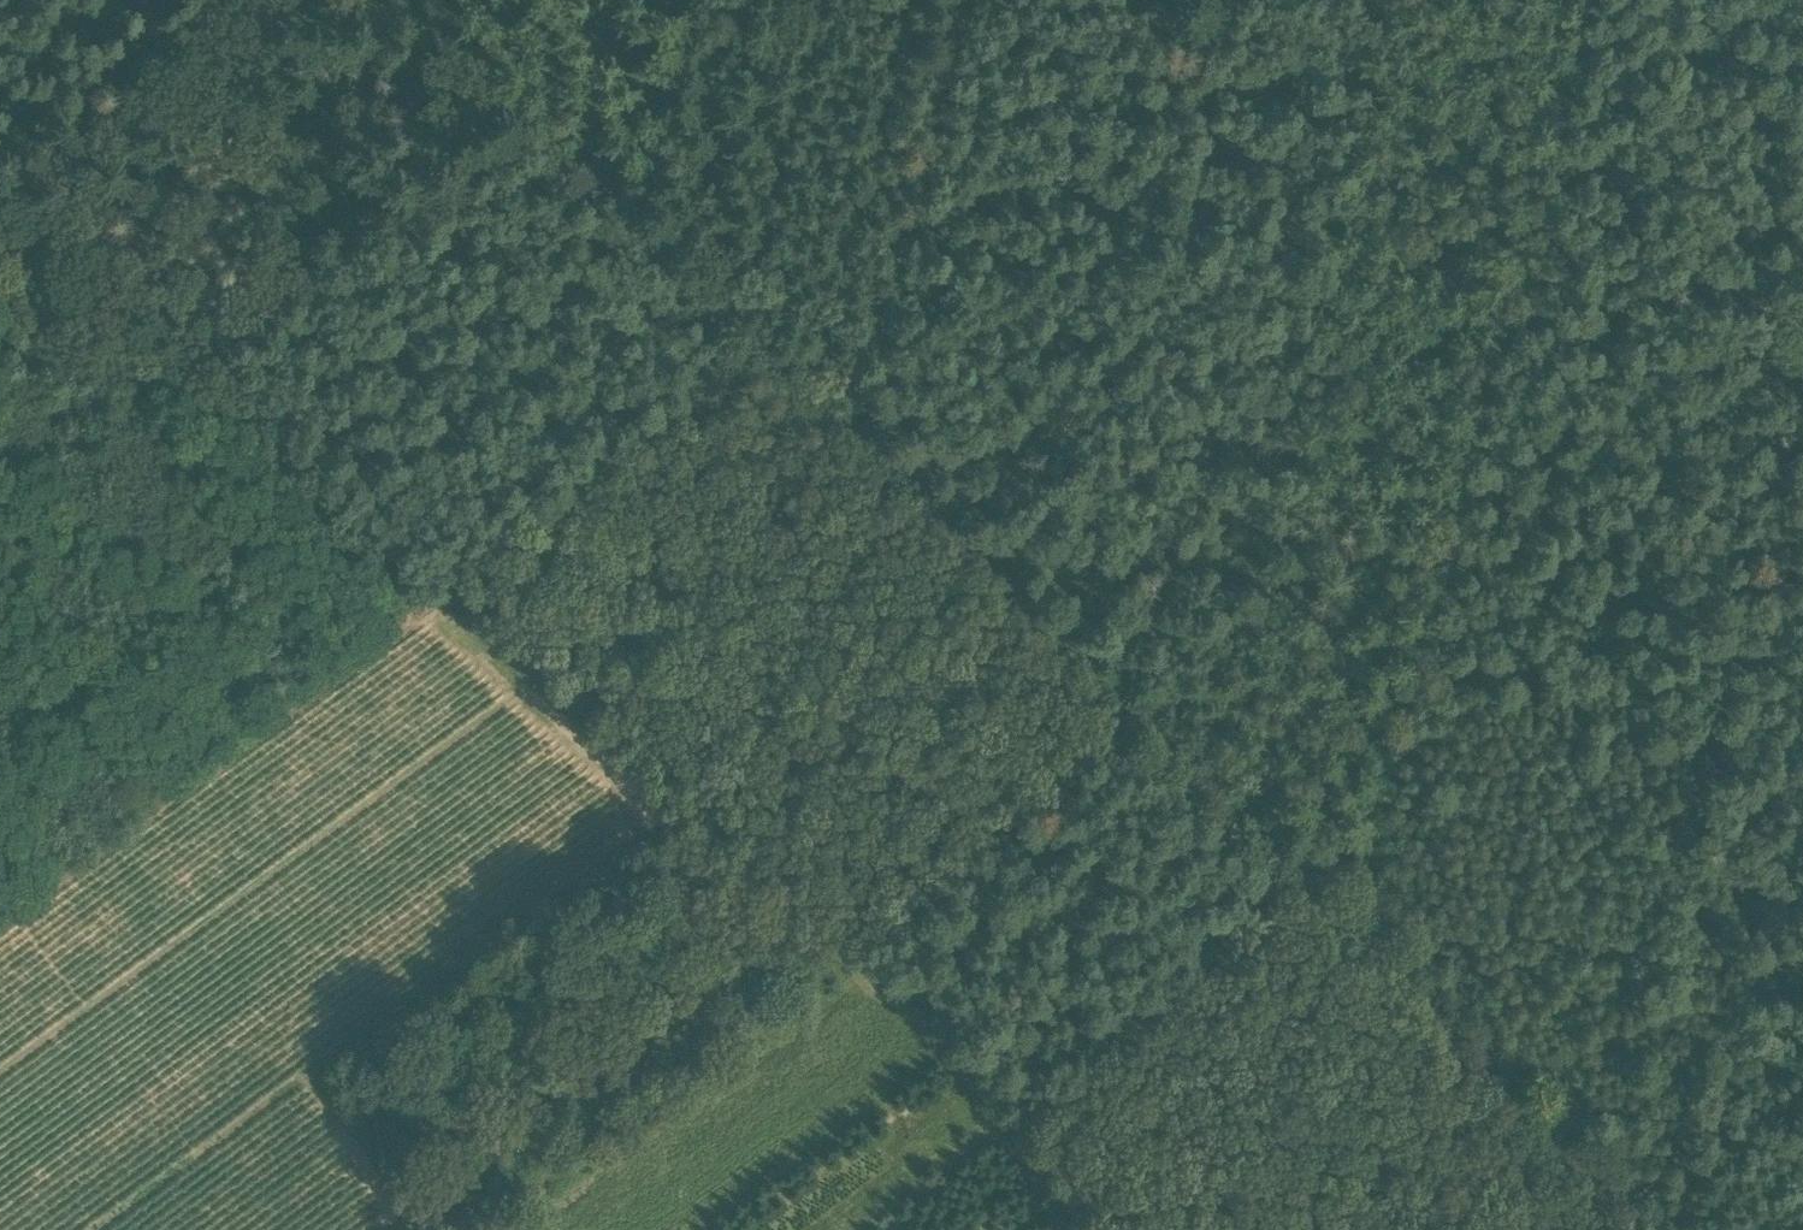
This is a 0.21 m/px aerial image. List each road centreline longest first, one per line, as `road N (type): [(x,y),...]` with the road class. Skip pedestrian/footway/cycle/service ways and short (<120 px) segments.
road 1 (track): [(607,215),(1640,1229)]

